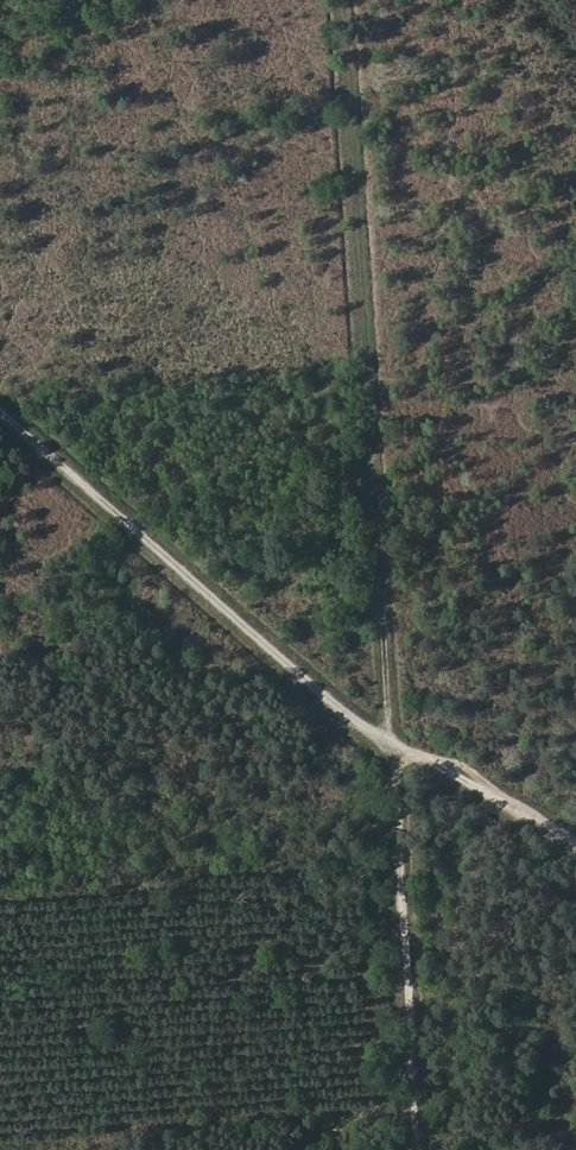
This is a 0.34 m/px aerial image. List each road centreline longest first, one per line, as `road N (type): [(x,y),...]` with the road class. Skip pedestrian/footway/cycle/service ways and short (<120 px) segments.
road 1 (track): [(412,1149),(344,0)]
road 2 (track): [(0,412),(456,788),(575,855)]

